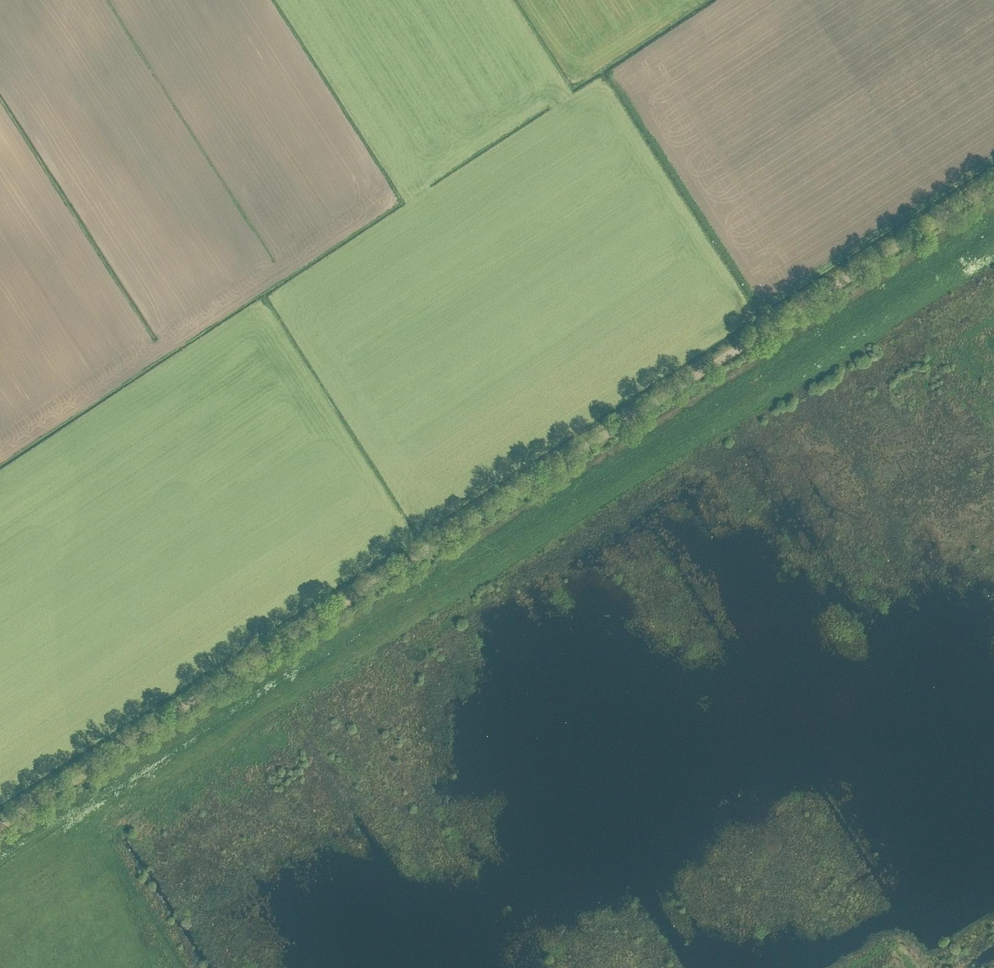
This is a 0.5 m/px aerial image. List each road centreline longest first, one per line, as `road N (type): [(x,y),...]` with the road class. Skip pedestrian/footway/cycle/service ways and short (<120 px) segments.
road 1 (unclassified): [(0,824),(993,183)]

